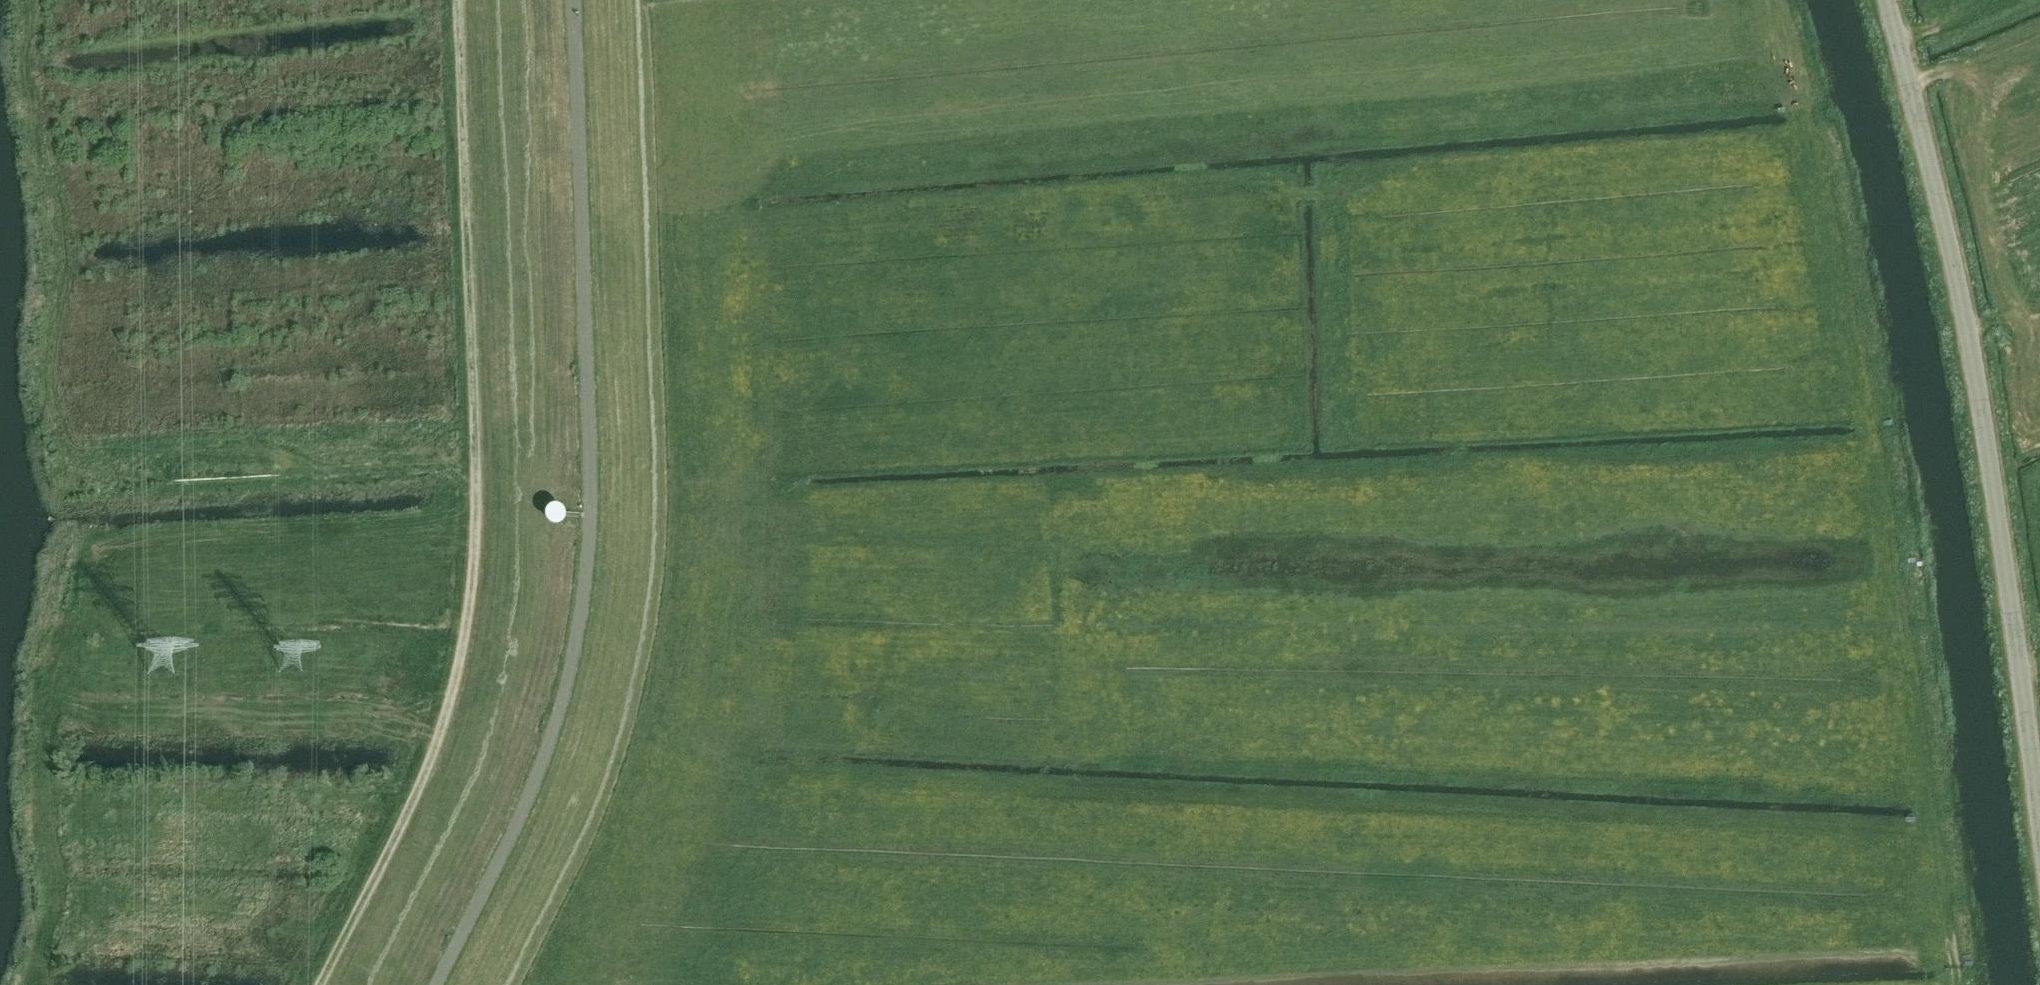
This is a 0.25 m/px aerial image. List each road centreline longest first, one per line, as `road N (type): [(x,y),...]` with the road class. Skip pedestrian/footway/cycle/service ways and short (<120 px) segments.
road 1 (track): [(457,0),(475,504),(467,620),(427,770),(320,984)]
road 2 (tertiary): [(2039,841),(1994,498),(1931,178),(1885,0)]

